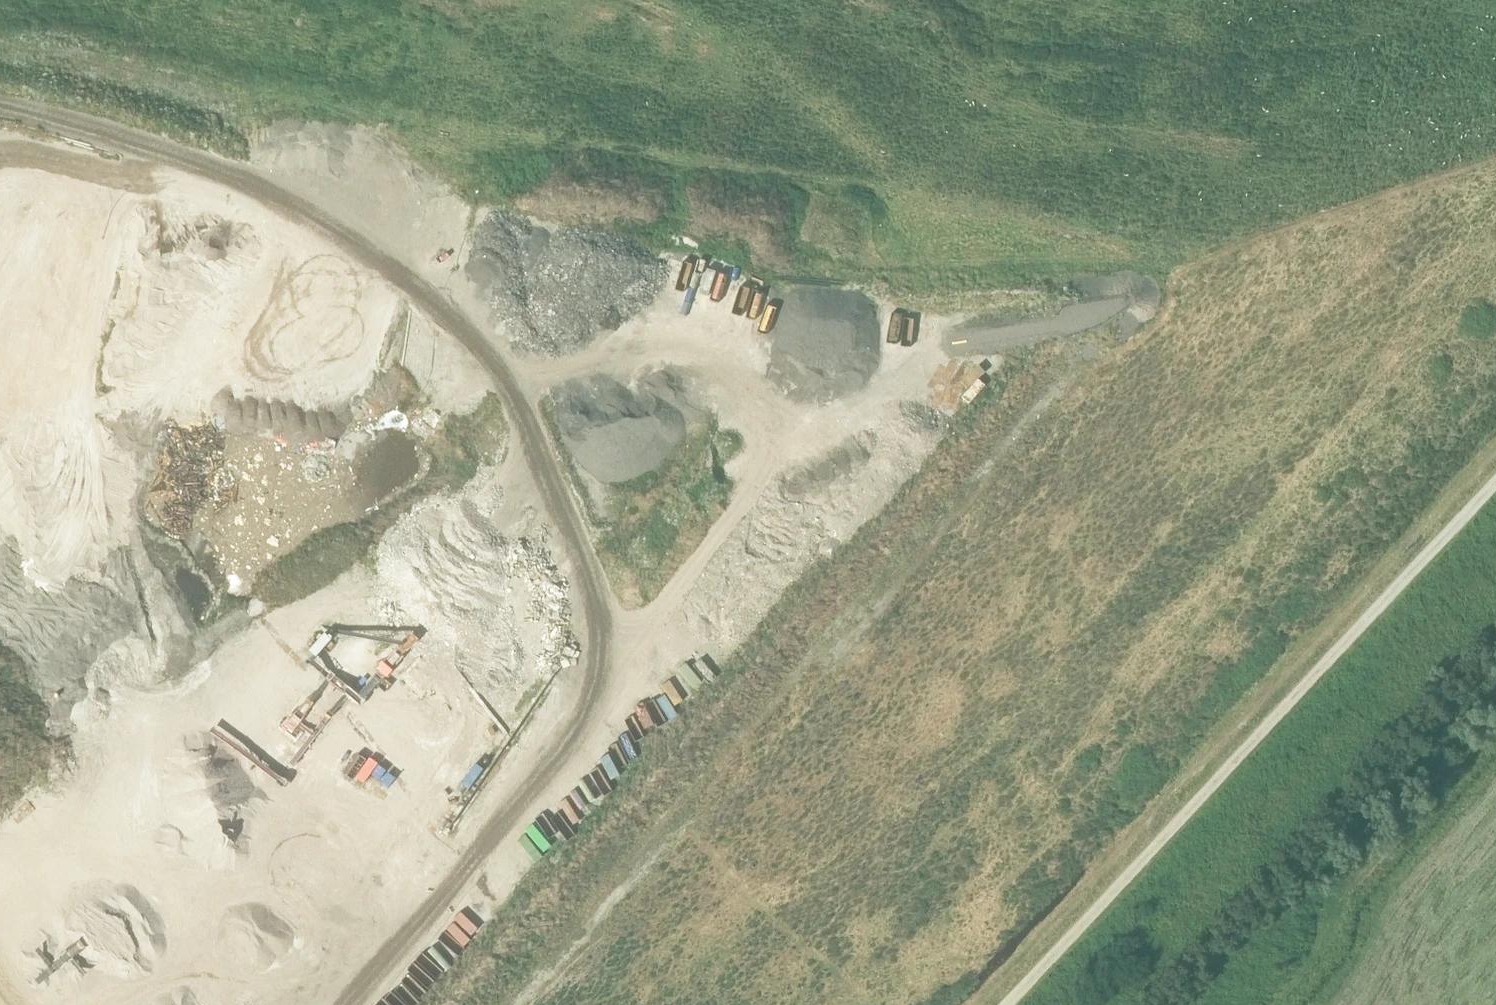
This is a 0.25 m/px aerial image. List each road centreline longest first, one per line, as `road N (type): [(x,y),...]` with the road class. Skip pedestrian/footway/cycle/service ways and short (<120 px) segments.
road 1 (track): [(1495,484),(1004,1004)]

